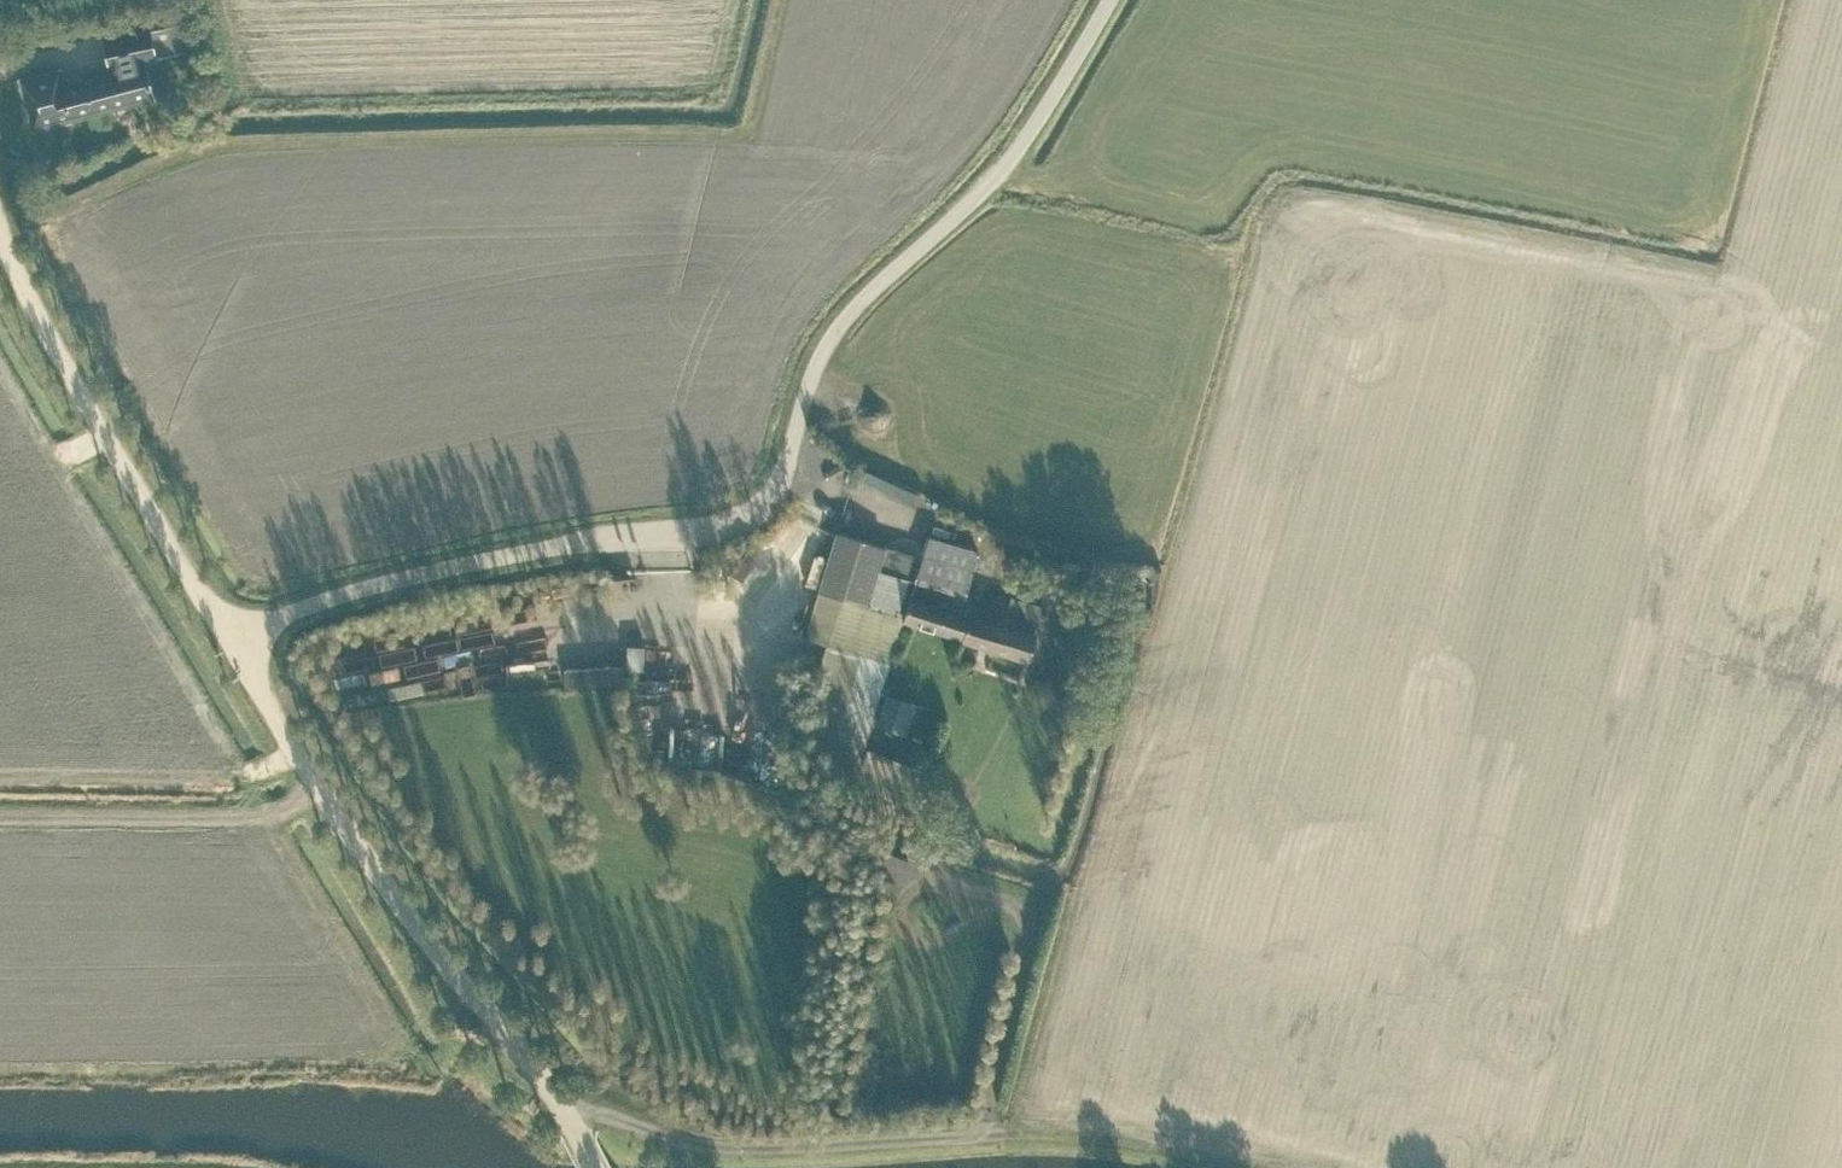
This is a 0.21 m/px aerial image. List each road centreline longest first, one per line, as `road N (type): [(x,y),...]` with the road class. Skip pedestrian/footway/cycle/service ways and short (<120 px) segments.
road 1 (unclassified): [(232,646),(292,612),(392,581),(703,527),(765,508),(791,460),(810,378),(843,320),(996,175),(1110,0)]
road 2 (tertiary): [(595,1167),(537,1065),(404,909),(232,646)]
road 3 (tertiary): [(232,646),(66,367),(0,237)]
road 4 (track): [(1248,1167),(1143,1144),(983,1131)]

